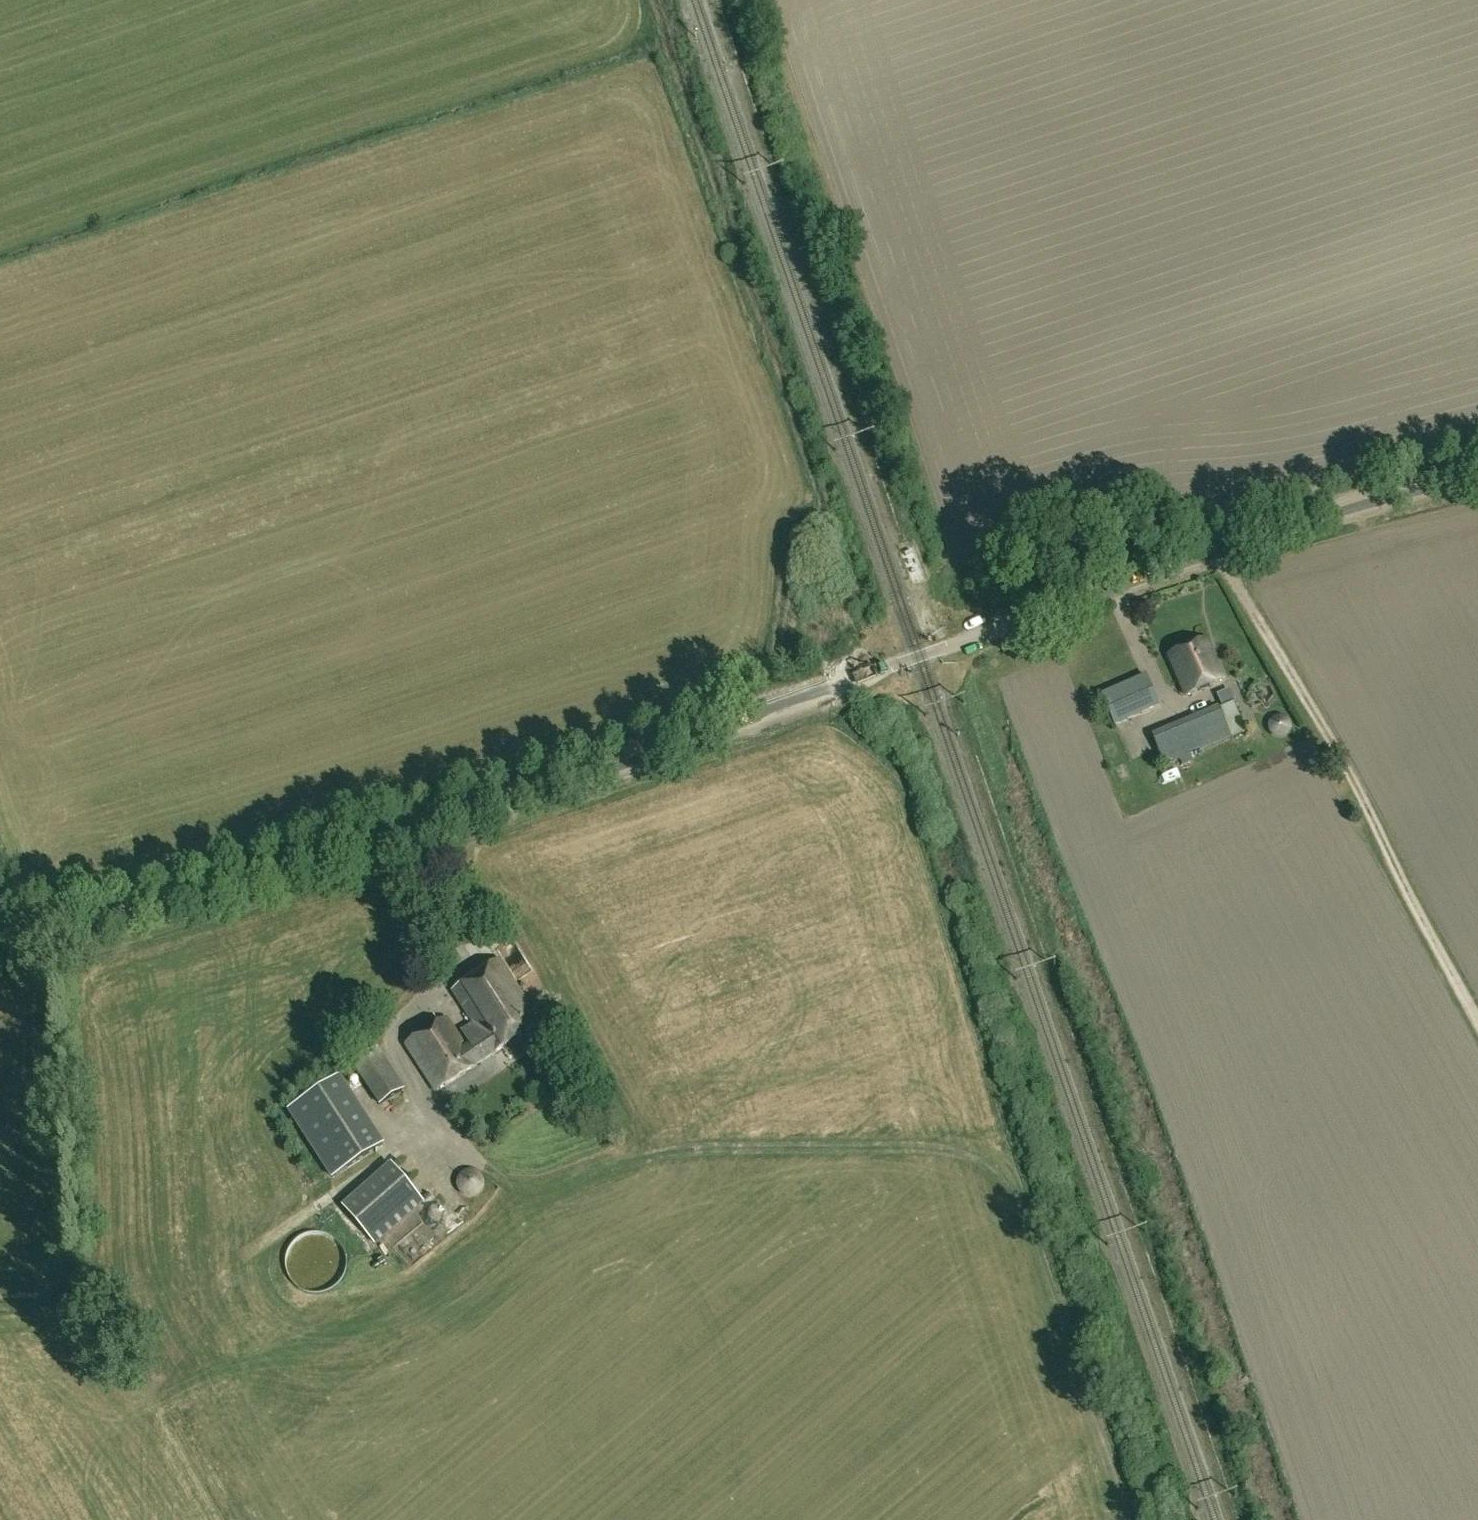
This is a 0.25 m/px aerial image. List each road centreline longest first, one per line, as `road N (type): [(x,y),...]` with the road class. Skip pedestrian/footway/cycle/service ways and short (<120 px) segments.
road 1 (unclassified): [(0,952),(87,934),(404,835),(1177,572),(1247,539),(1477,474)]

